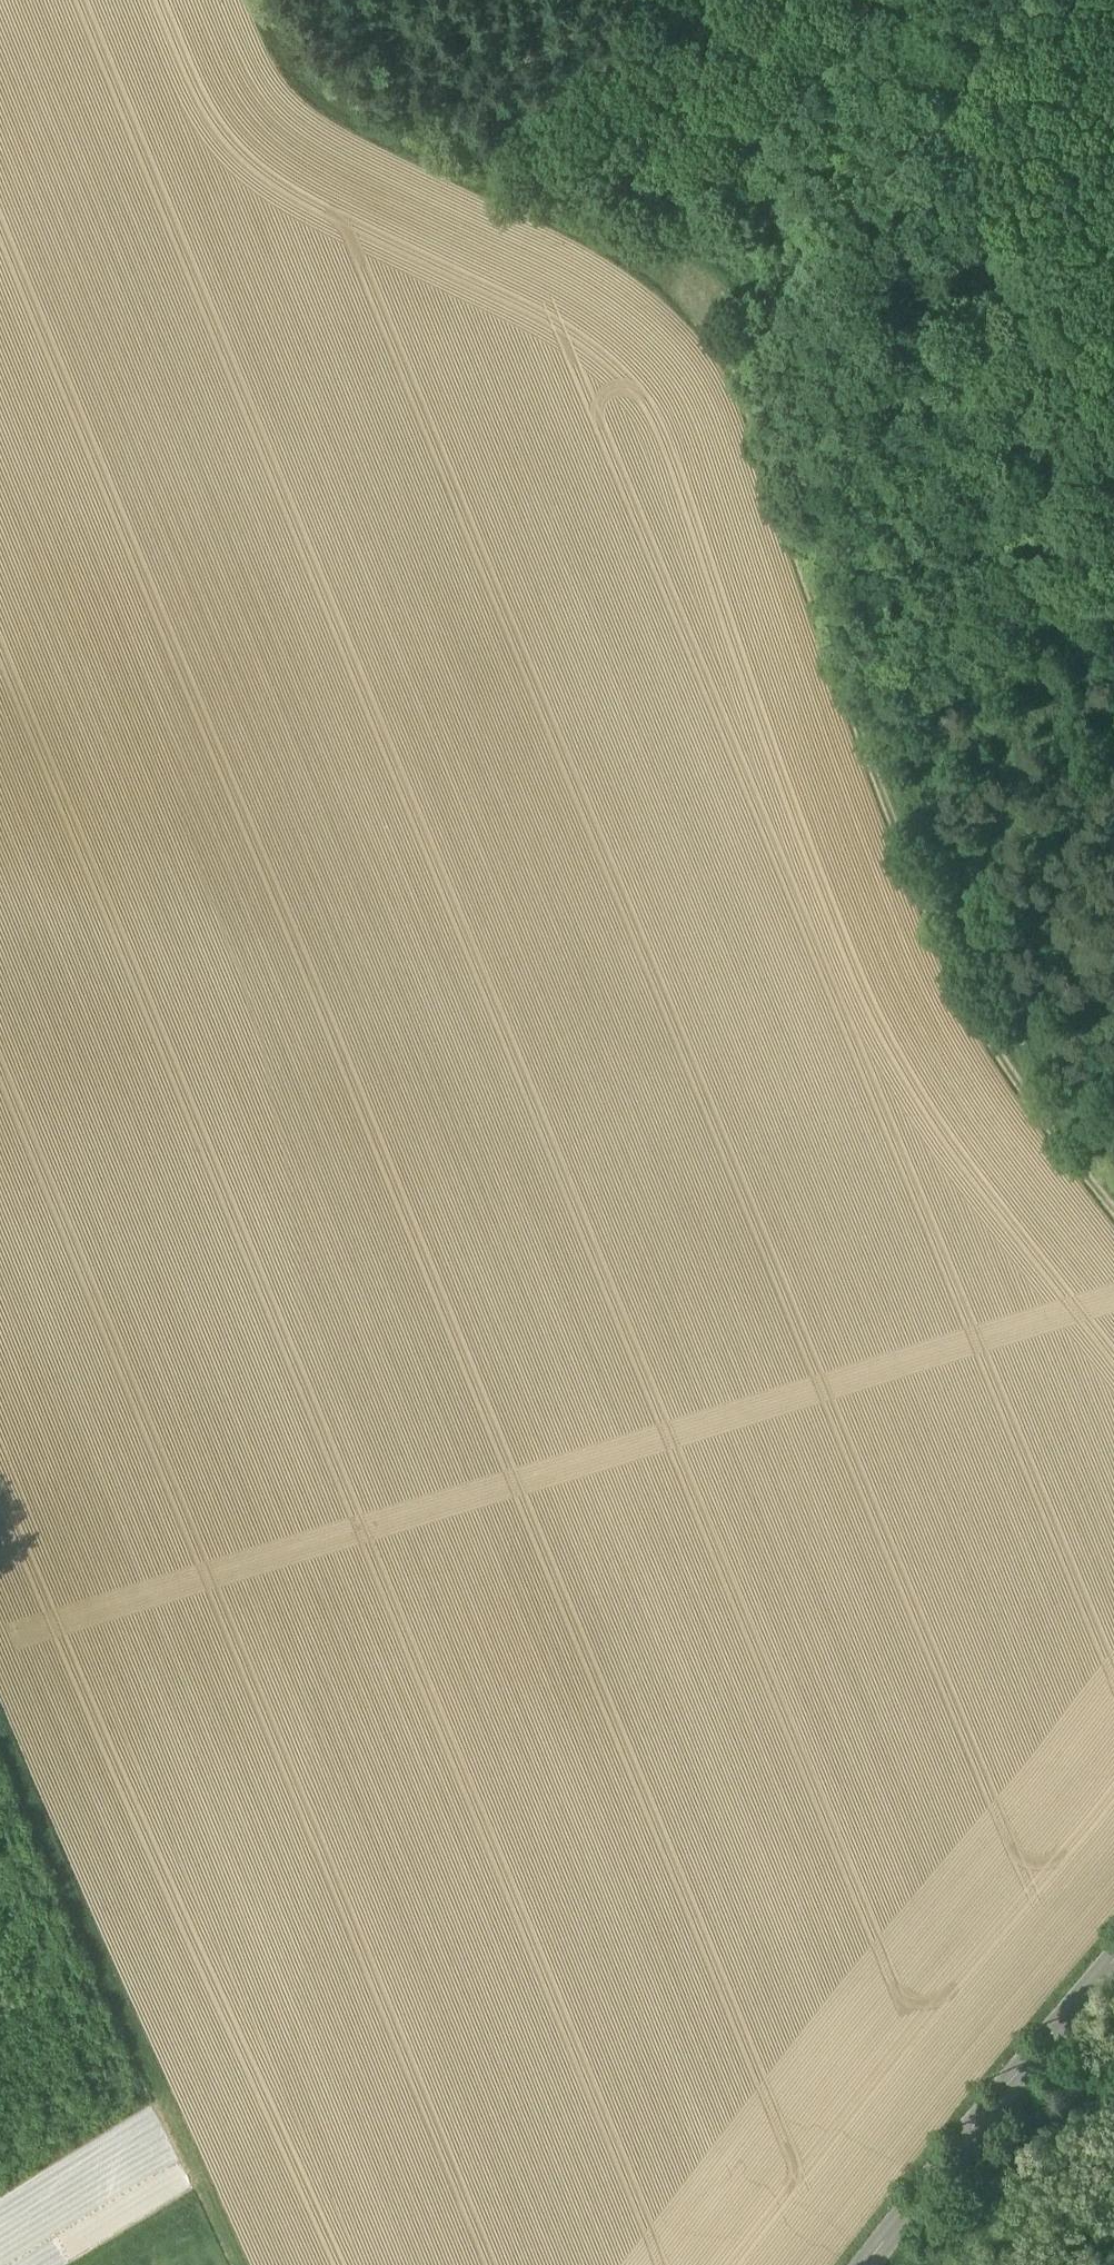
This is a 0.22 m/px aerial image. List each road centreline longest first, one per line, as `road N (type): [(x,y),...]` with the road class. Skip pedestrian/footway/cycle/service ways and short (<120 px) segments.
road 1 (track): [(1113,1208),(1007,1056),(807,538),(719,266),(716,235),(735,176),(868,36),(891,0)]
road 2 (track): [(240,2264),(0,1689)]
road 3 (secondary): [(1113,1980),(879,2264)]

